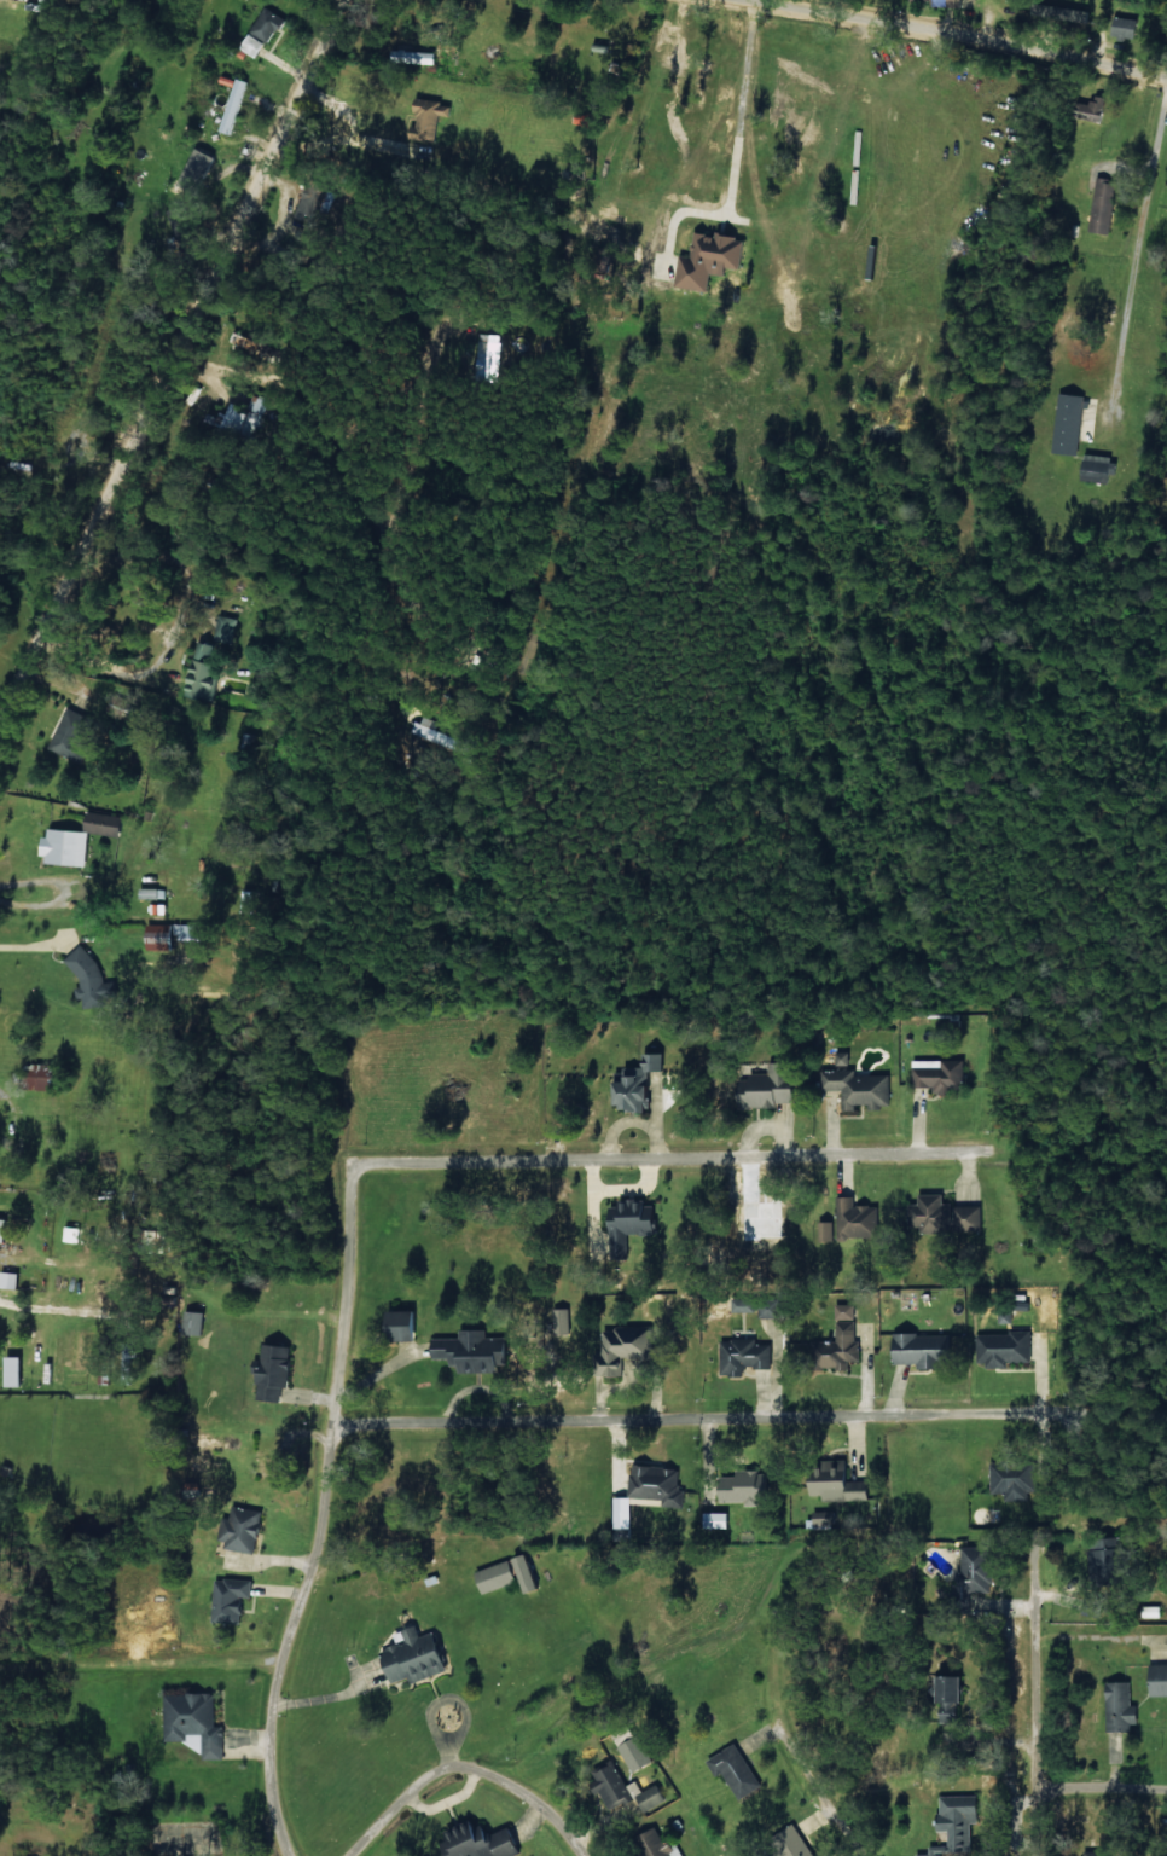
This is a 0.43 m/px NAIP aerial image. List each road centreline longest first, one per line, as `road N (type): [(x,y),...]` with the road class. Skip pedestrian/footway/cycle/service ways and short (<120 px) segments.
road 1 (residential): [(1166,1556),(320,1556)]
road 2 (residential): [(355,0),(326,35),(0,765)]
road 3 (residential): [(1166,93),(602,0)]
road 4 (residential): [(1161,92),(1110,419)]
road 5 (residential): [(285,1855),(279,1664),(320,1556)]
road 6 (residential): [(1002,1855),(994,1556)]
road 7 (residential): [(0,1667),(279,1664)]
road 8 (residential): [(772,1855),(714,1759),(718,1623)]
road 9 (residential): [(498,1855),(481,1838),(391,1838),(347,1855)]
road 10 (residential): [(1166,1819),(1005,1814)]

